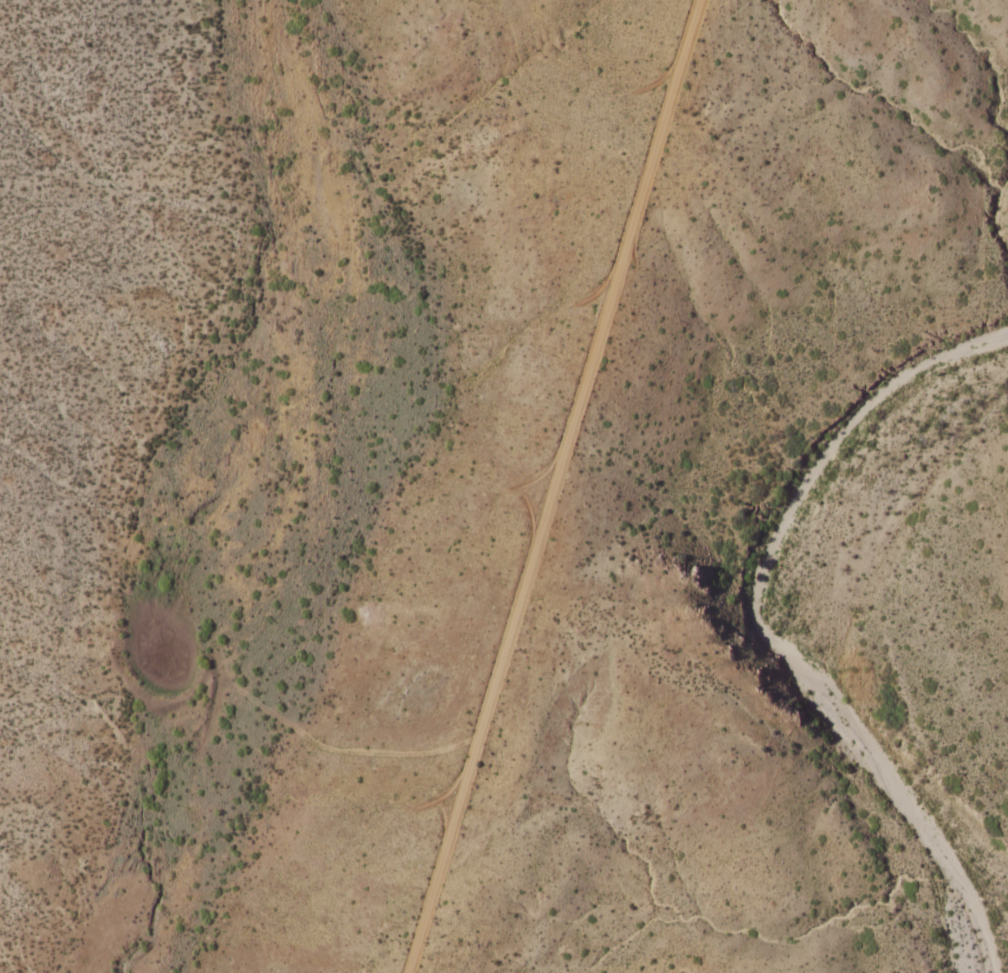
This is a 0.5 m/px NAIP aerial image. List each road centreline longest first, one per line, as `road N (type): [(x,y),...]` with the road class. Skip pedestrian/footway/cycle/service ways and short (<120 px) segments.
road 1 (residential): [(410,972),(700,0)]

